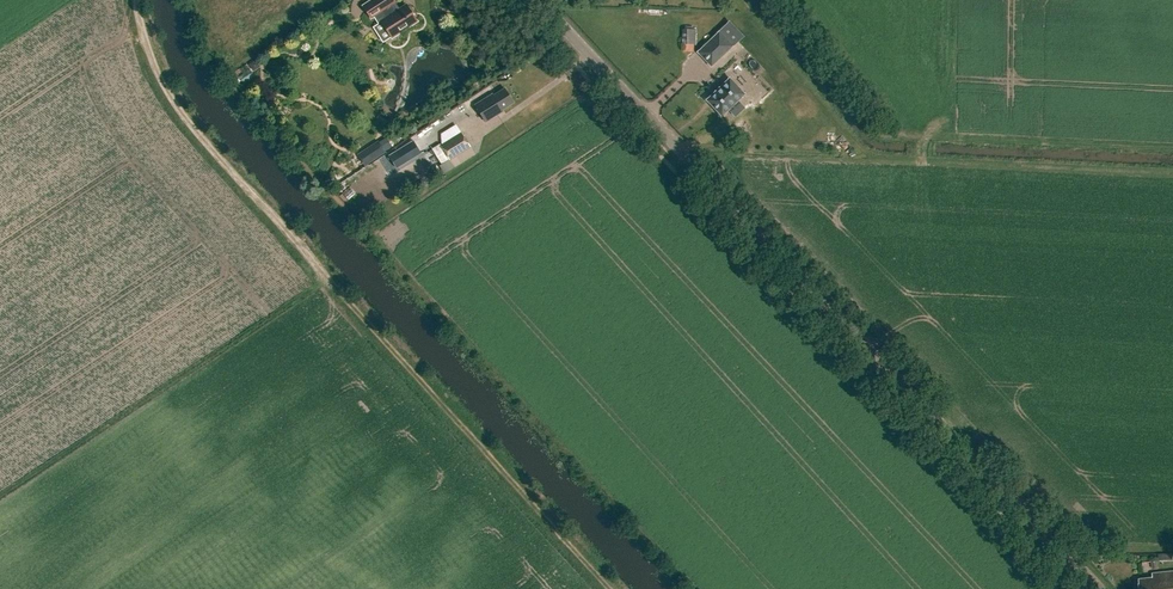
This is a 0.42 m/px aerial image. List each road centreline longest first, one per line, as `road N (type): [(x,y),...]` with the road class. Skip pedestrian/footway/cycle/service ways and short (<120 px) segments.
road 1 (tertiary): [(1100,588),(540,0)]
road 2 (track): [(609,588),(185,115),(157,66),(139,0)]

